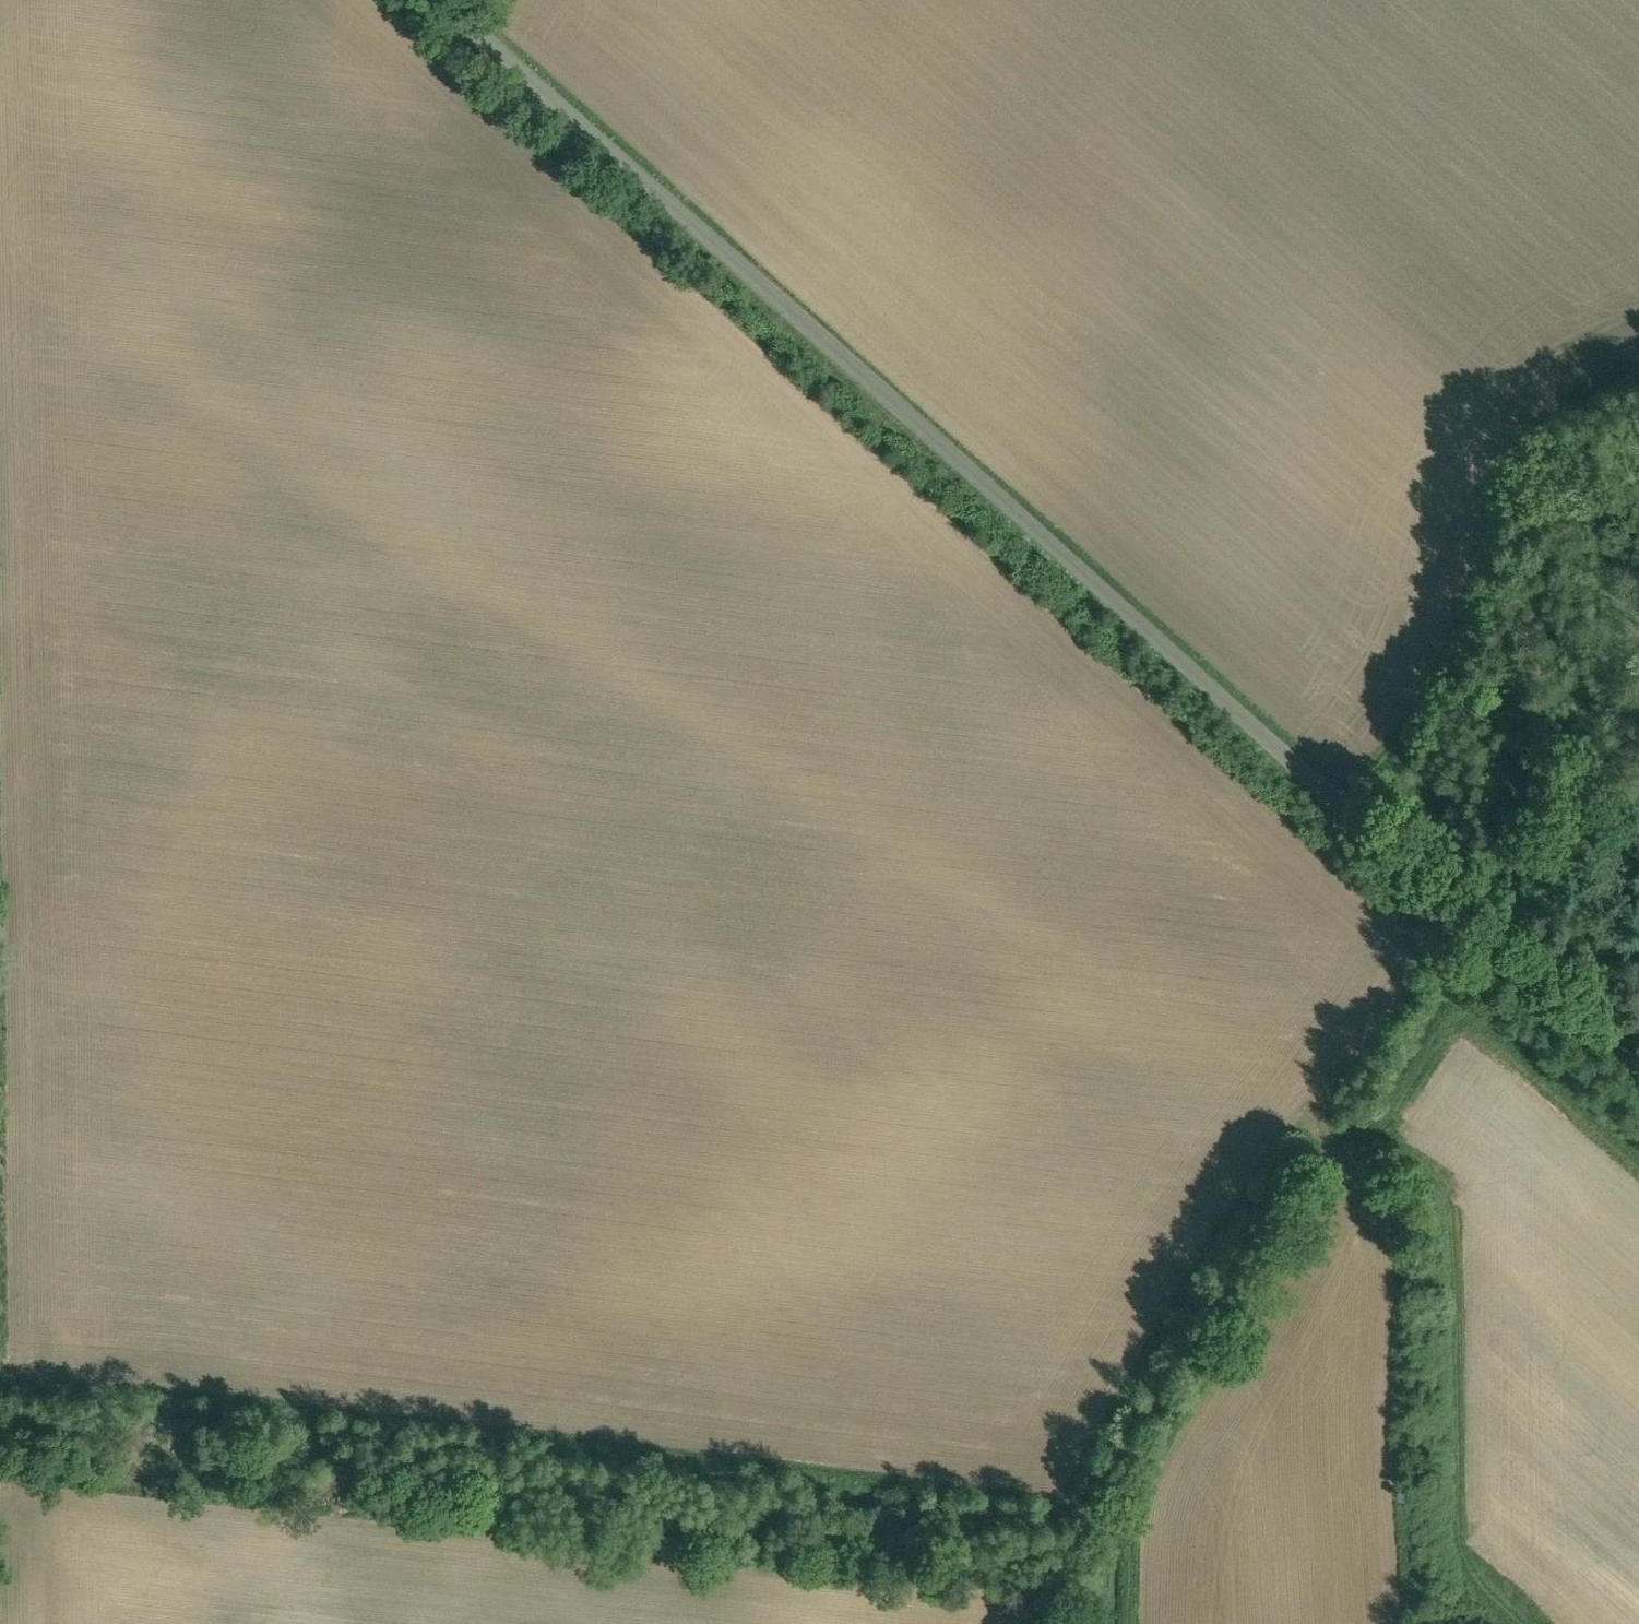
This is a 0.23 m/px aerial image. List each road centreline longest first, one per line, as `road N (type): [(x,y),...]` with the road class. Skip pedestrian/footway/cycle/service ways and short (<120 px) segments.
road 1 (unclassified): [(1638,1083),(426,0)]

